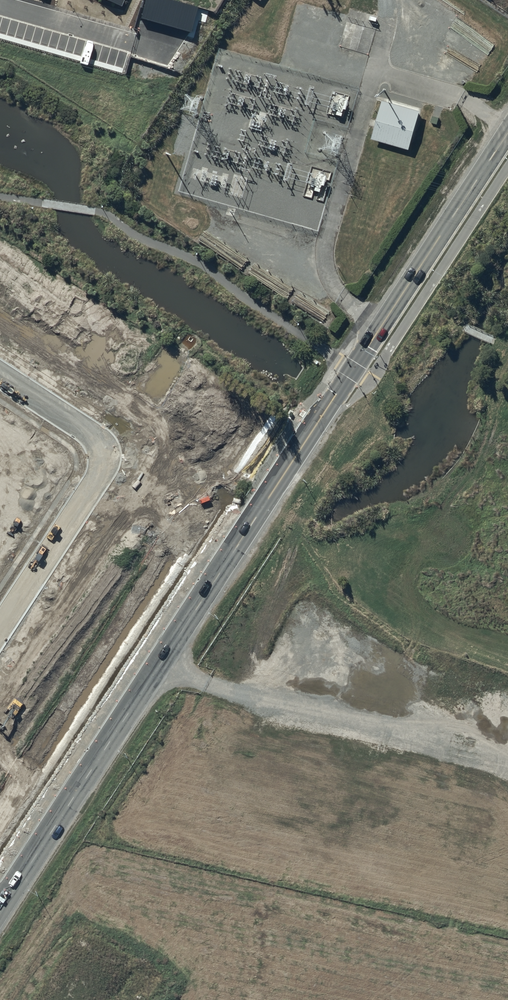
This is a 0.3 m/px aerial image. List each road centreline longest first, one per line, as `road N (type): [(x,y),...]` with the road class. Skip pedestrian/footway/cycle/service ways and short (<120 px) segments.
road 1 (secondary): [(0,911),(507,133)]
road 2 (track): [(507,754),(158,669)]
road 3 (residential): [(0,373),(93,434),(105,452),(104,473),(0,632)]

